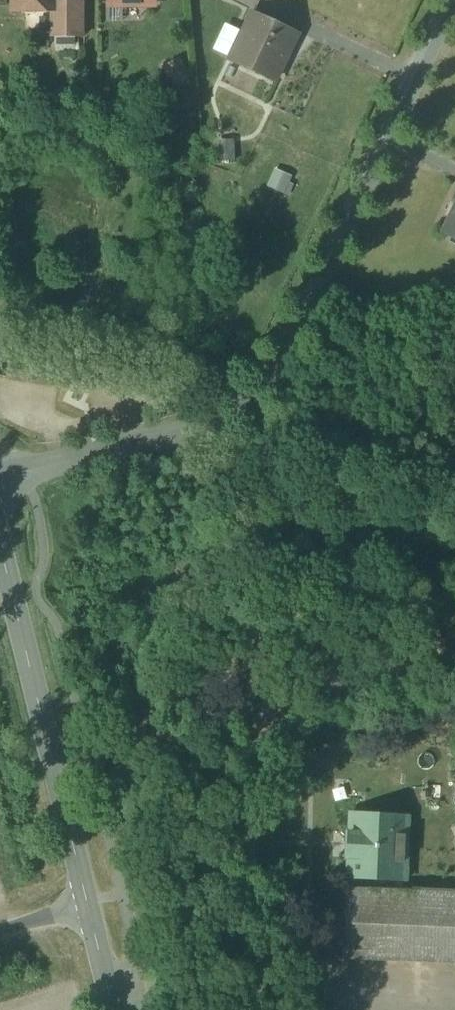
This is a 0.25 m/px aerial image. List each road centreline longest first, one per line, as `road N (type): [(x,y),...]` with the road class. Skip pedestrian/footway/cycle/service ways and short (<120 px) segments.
road 1 (residential): [(454,1),(281,362),(244,401),(190,430),(0,482)]
road 2 (tertiary): [(90,903),(0,539)]

